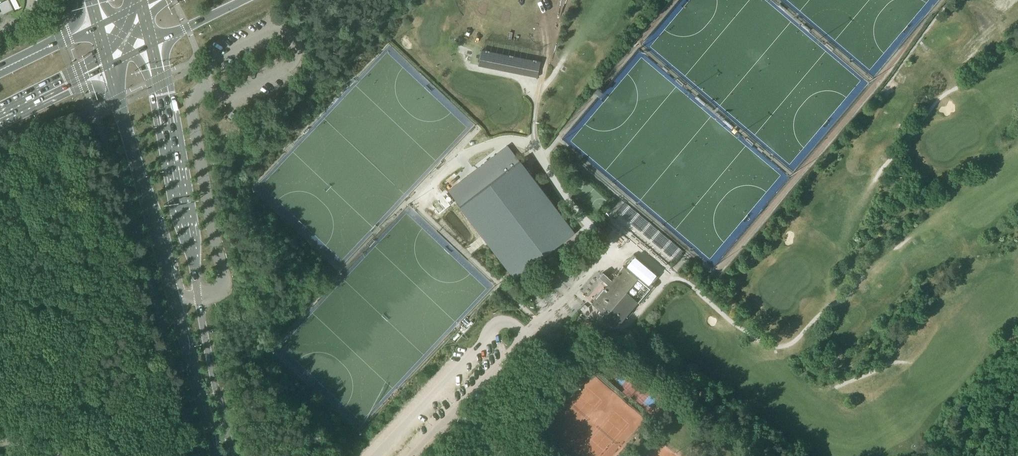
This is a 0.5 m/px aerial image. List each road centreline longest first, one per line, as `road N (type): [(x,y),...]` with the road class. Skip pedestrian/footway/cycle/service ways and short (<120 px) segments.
road 1 (primary): [(237,455),(151,43)]
road 2 (primary): [(108,63),(217,455)]
road 3 (track): [(52,125),(186,455)]

